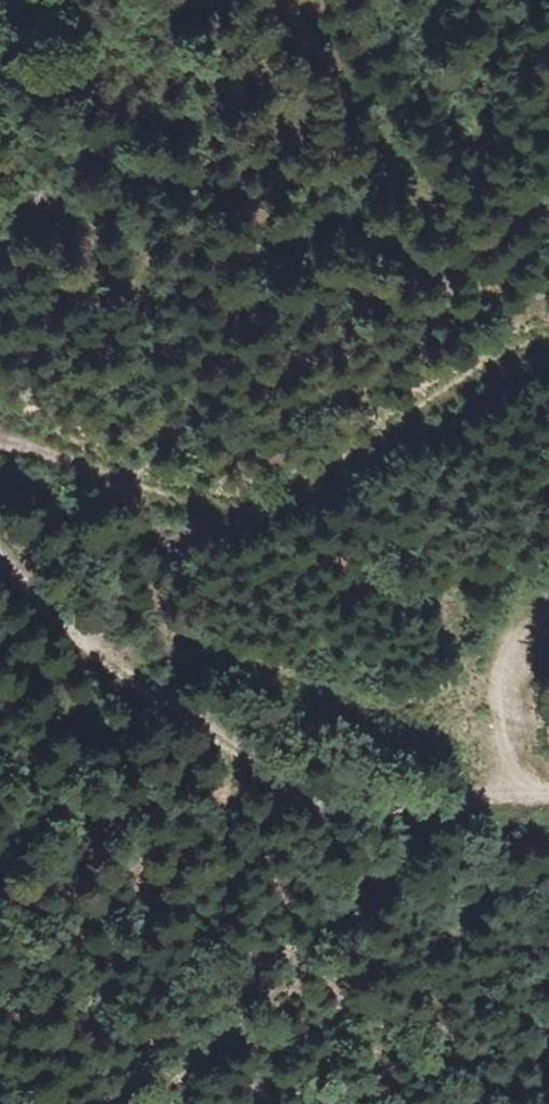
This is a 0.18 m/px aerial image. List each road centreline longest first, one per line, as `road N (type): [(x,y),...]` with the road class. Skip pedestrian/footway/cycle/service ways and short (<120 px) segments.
road 1 (track): [(548,41),(439,148),(328,217),(252,234),(169,226),(48,190),(23,194),(0,226)]
road 2 (track): [(0,570),(45,615),(266,775),(339,800),(539,788)]
road 3 (track): [(548,339),(465,376),(359,457),(250,505),(200,505),(43,445),(0,437)]
road 4 (track): [(539,788),(509,749),(514,662),(548,613)]

